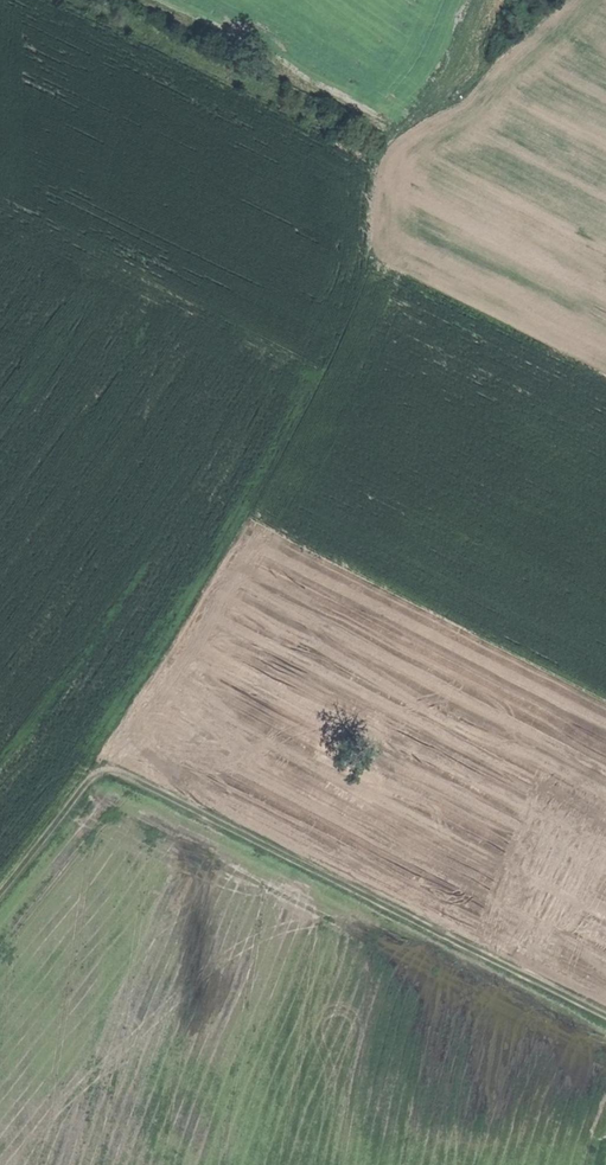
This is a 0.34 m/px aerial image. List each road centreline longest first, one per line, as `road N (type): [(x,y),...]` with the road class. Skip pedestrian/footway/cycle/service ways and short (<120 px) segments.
road 1 (track): [(0,897),(90,783),(110,772),(605,1017)]

